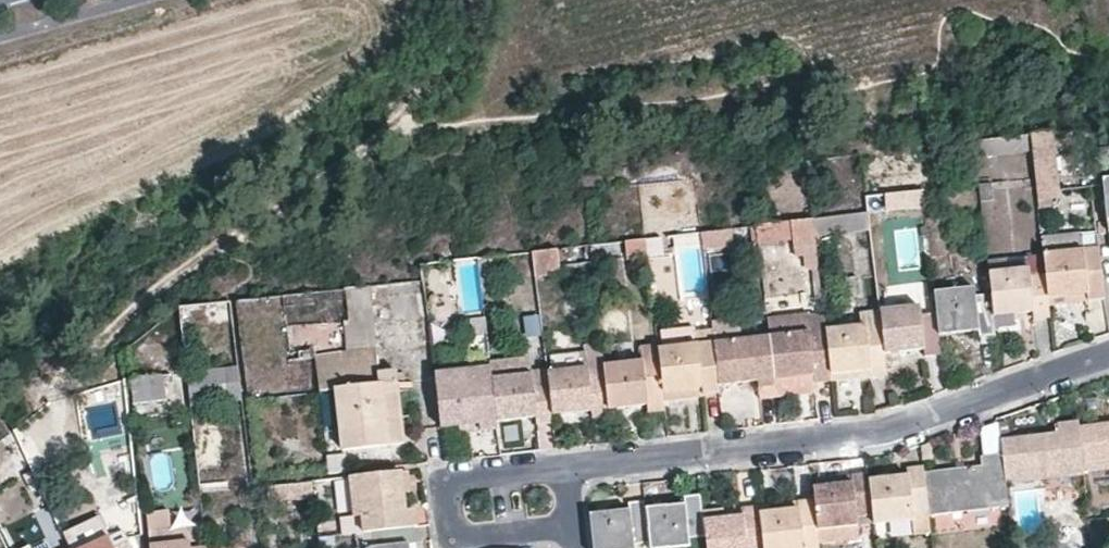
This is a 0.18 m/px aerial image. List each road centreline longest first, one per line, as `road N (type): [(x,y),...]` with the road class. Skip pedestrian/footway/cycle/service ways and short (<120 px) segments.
road 1 (residential): [(566,470),(866,438),(1108,355)]
road 2 (residential): [(571,528),(455,535),(444,493),(461,481),(566,470)]

